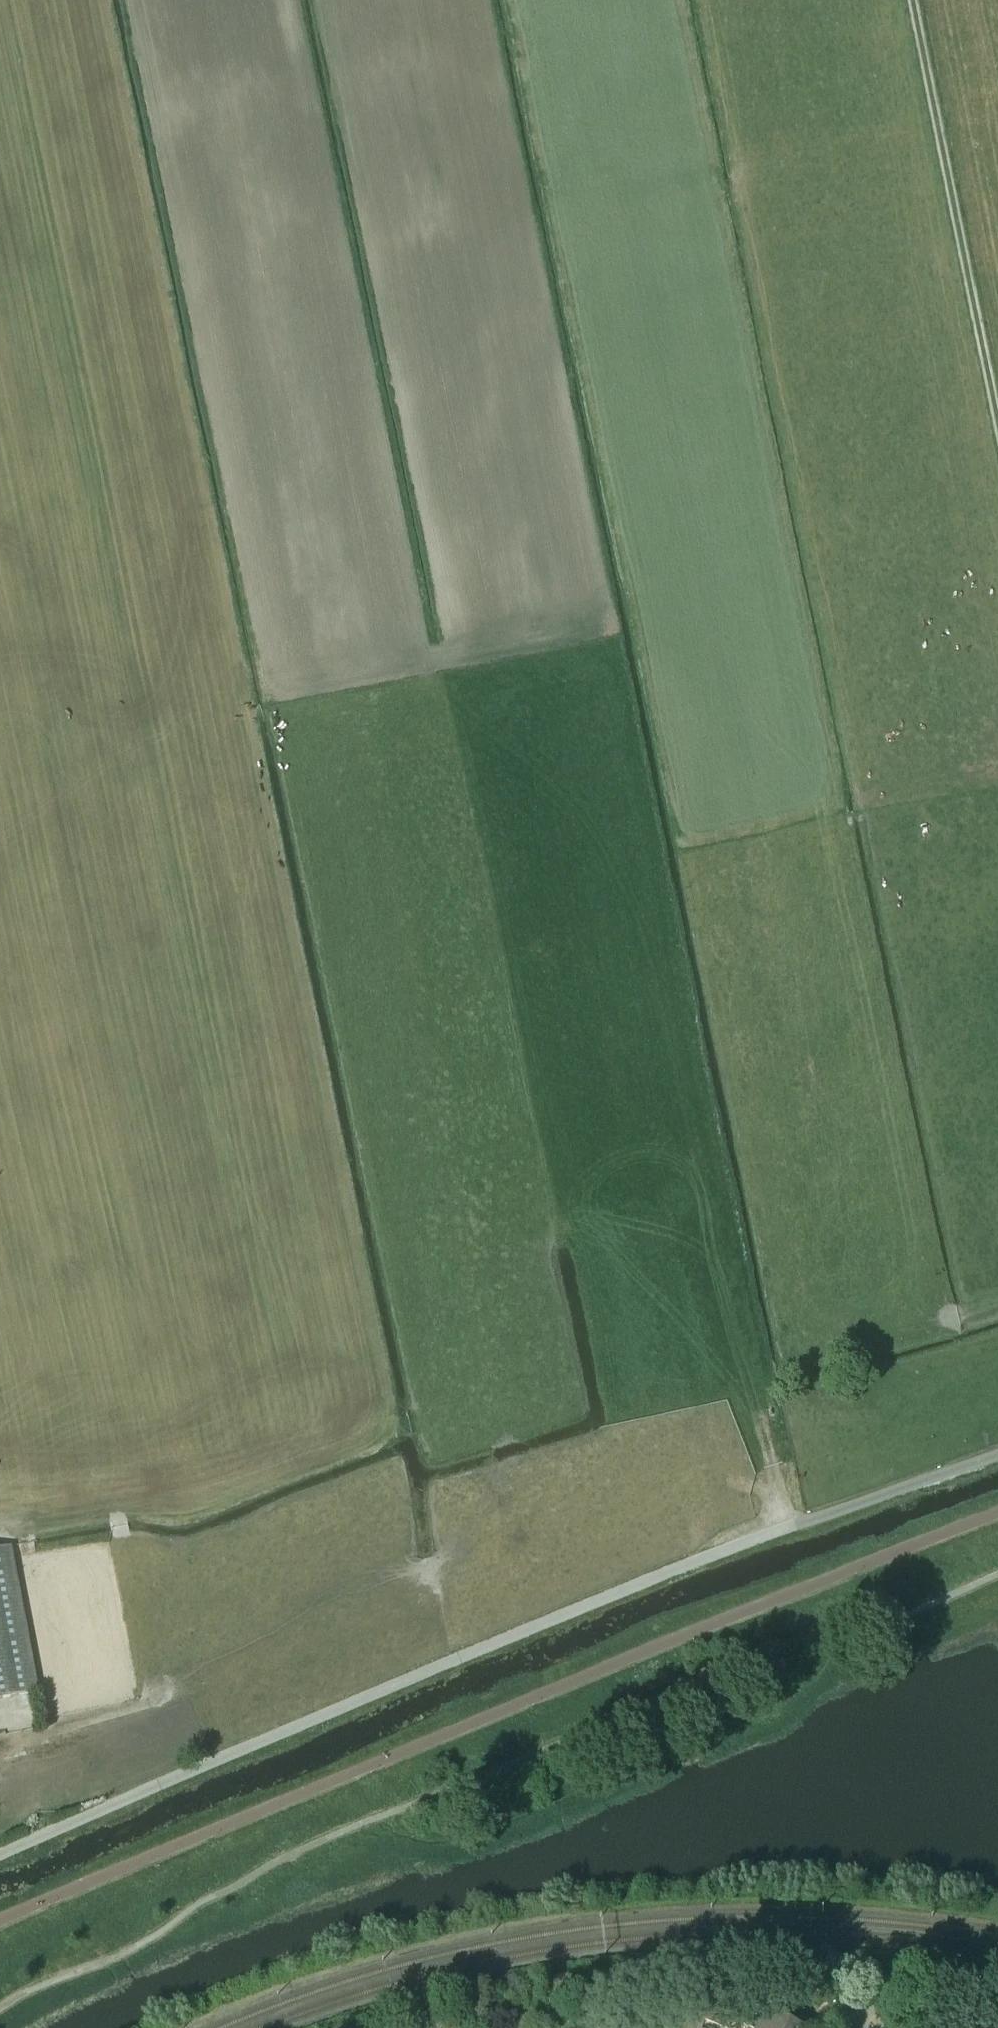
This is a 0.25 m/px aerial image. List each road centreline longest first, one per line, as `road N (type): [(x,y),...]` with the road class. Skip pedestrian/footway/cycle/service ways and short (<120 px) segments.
road 1 (unclassified): [(0,1859),(664,1577),(997,1455)]
road 2 (track): [(997,437),(910,0)]

